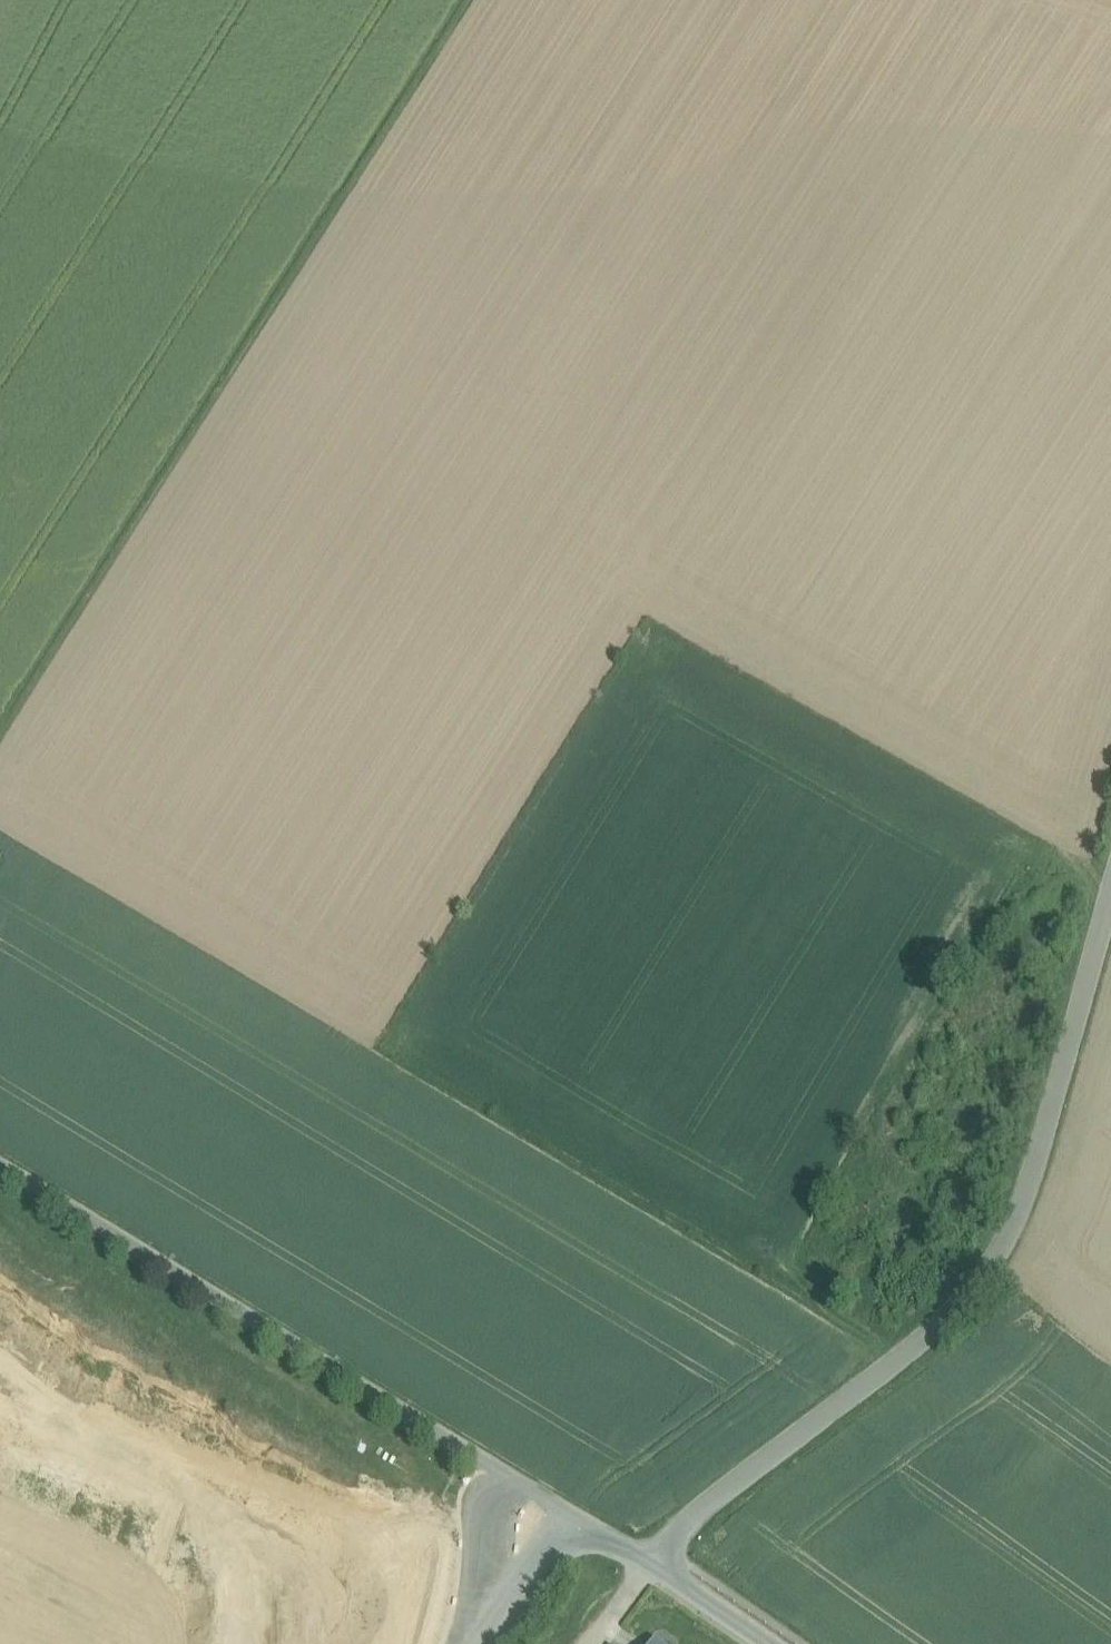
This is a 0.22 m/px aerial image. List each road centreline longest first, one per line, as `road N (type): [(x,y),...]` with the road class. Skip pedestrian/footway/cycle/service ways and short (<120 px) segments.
road 1 (track): [(0,734),(464,0)]
road 2 (unclassified): [(1110,895),(1030,1183),(981,1279),(956,1311),(703,1503),(652,1565)]
road 3 (unclassified): [(652,1565),(0,1171)]
road 4 (unclassified): [(767,1643),(652,1565)]

